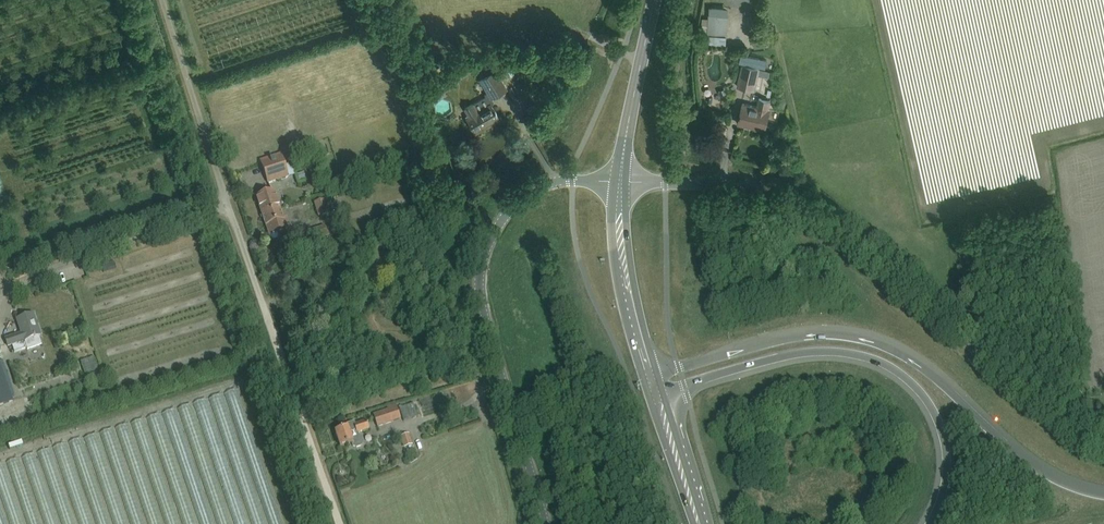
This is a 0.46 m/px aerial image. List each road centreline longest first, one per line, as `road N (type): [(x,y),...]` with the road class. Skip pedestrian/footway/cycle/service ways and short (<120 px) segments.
road 1 (unclassified): [(1103,450),(809,208),(752,189),(619,182)]
road 2 (track): [(339,523),(163,0)]
road 3 (motorway): [(1103,494),(1057,480),(927,371),(859,339),(775,340),(649,377)]
road 4 (unclassified): [(540,523),(478,328),(475,285),(485,244),(517,198),(546,184),(619,182)]
road 5 (motorway): [(654,393),(793,355),(878,362),(932,407),(940,433),(944,488),(928,523)]
road 6 (track): [(3,321),(14,282),(229,207)]
road 7 (tertiary): [(619,182),(625,285),(649,377)]
road 8 (tertiary): [(654,0),(619,182)]
road 9 (tertiary): [(654,393),(696,523)]

